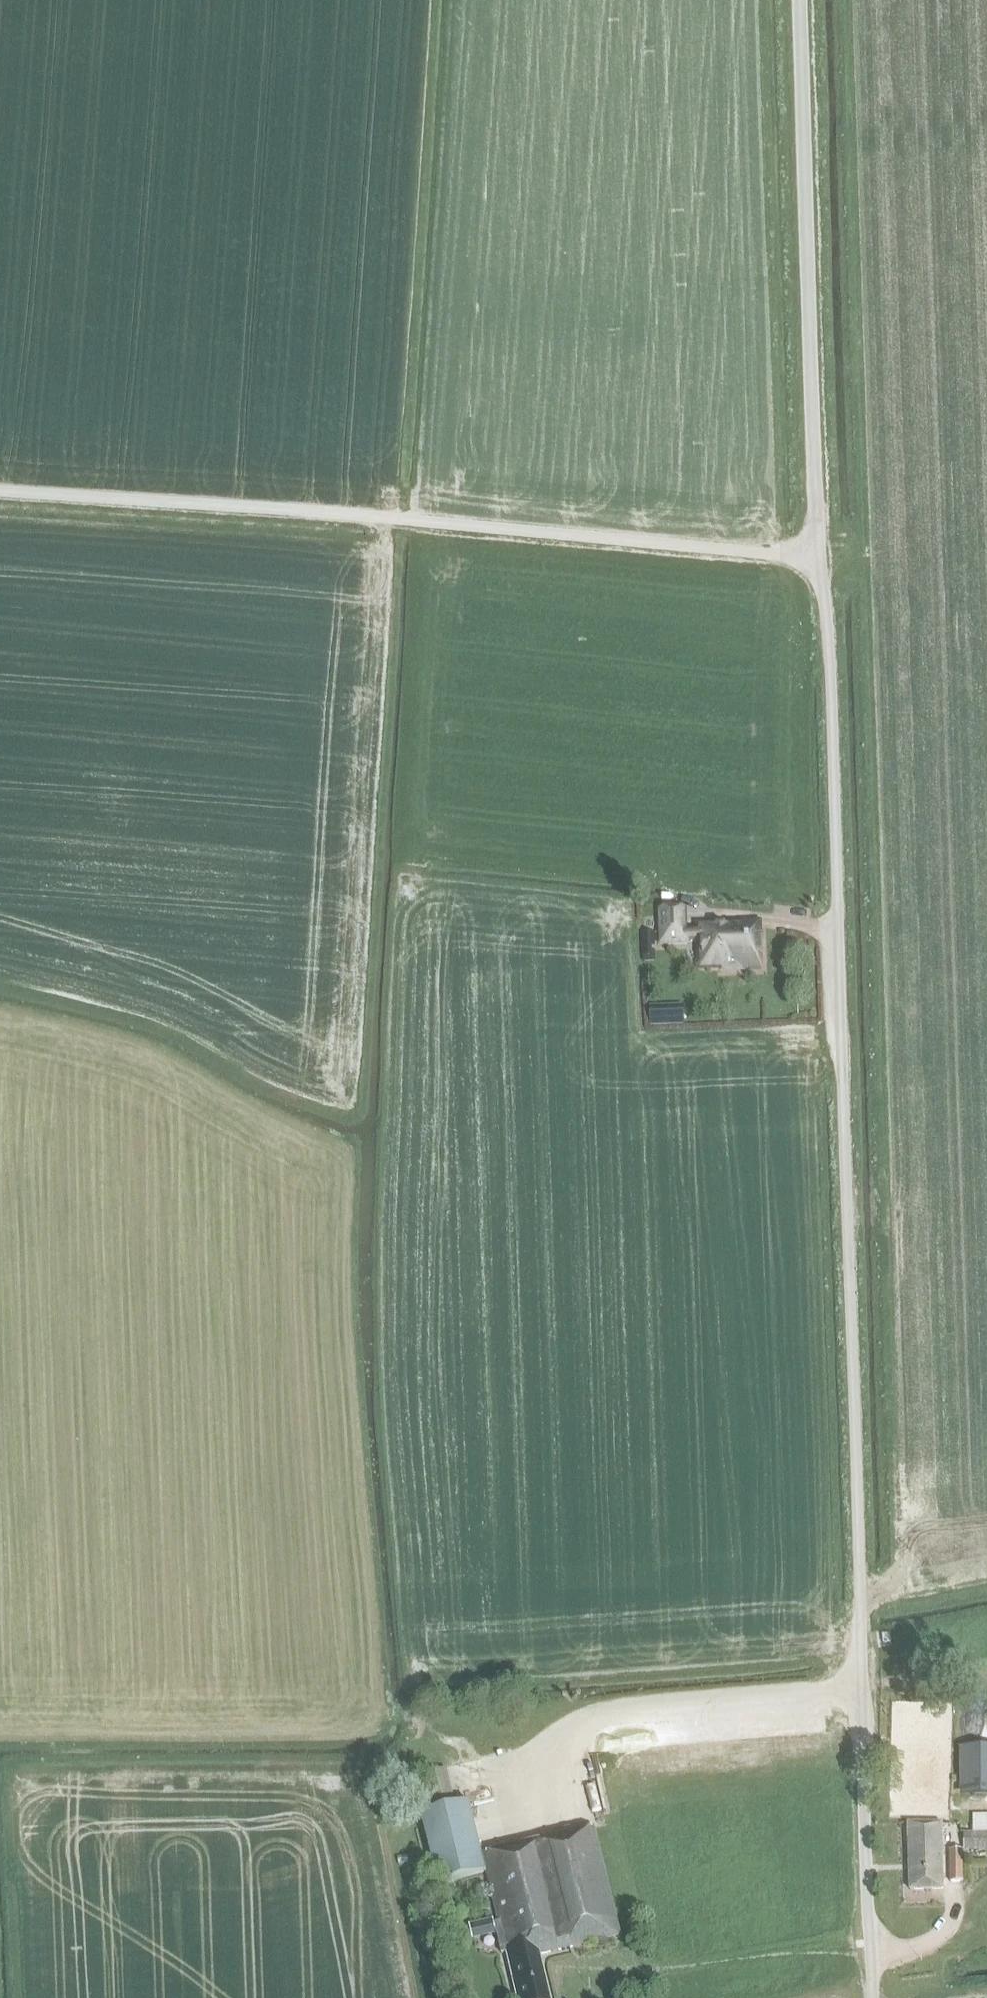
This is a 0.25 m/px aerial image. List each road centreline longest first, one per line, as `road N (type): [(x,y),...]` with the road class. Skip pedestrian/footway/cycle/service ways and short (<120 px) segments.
road 1 (unclassified): [(872,1997),(799,0)]

